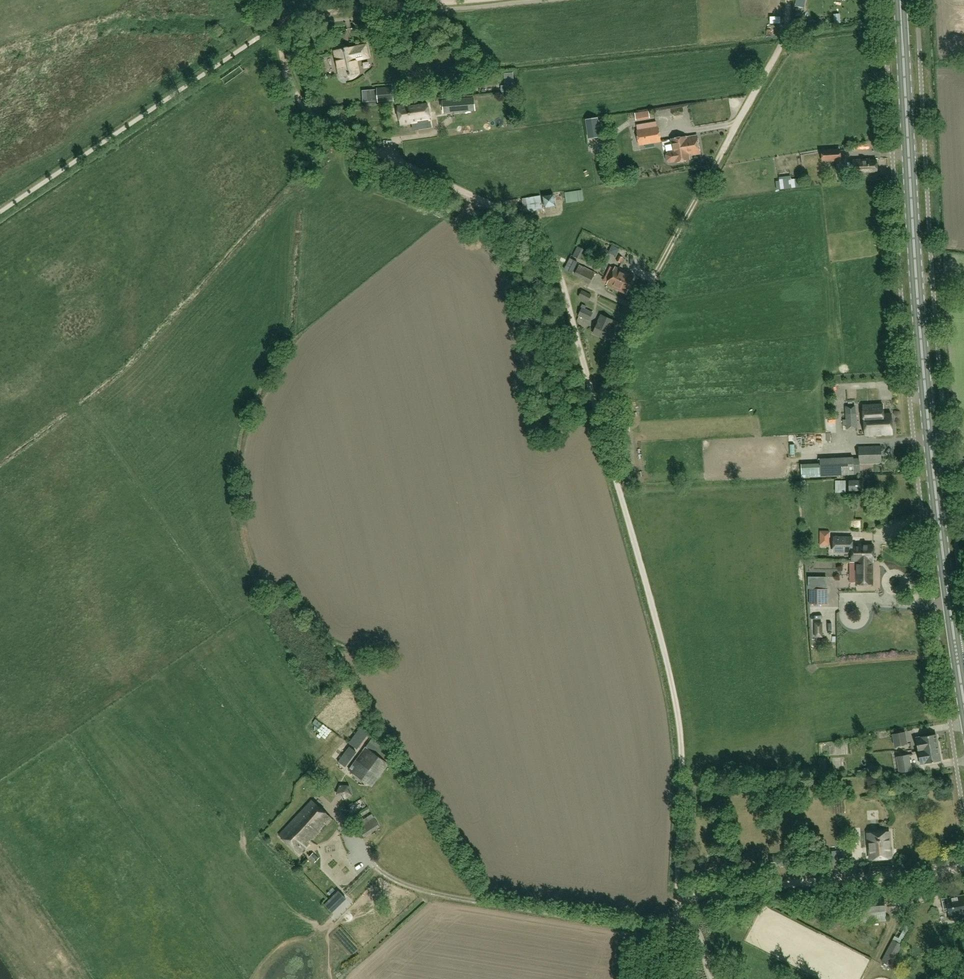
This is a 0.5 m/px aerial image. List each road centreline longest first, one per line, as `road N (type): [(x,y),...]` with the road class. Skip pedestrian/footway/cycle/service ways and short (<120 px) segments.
road 1 (track): [(675,894),(683,770),(674,690),(550,251),(494,205),(313,114),(295,91),(280,28)]
road 2 (primary): [(963,710),(935,517),(900,0)]
road 3 (track): [(790,0),(790,29),(658,279)]
road 4 (track): [(675,894),(963,865)]
road 5 (track): [(459,0),(279,20)]

